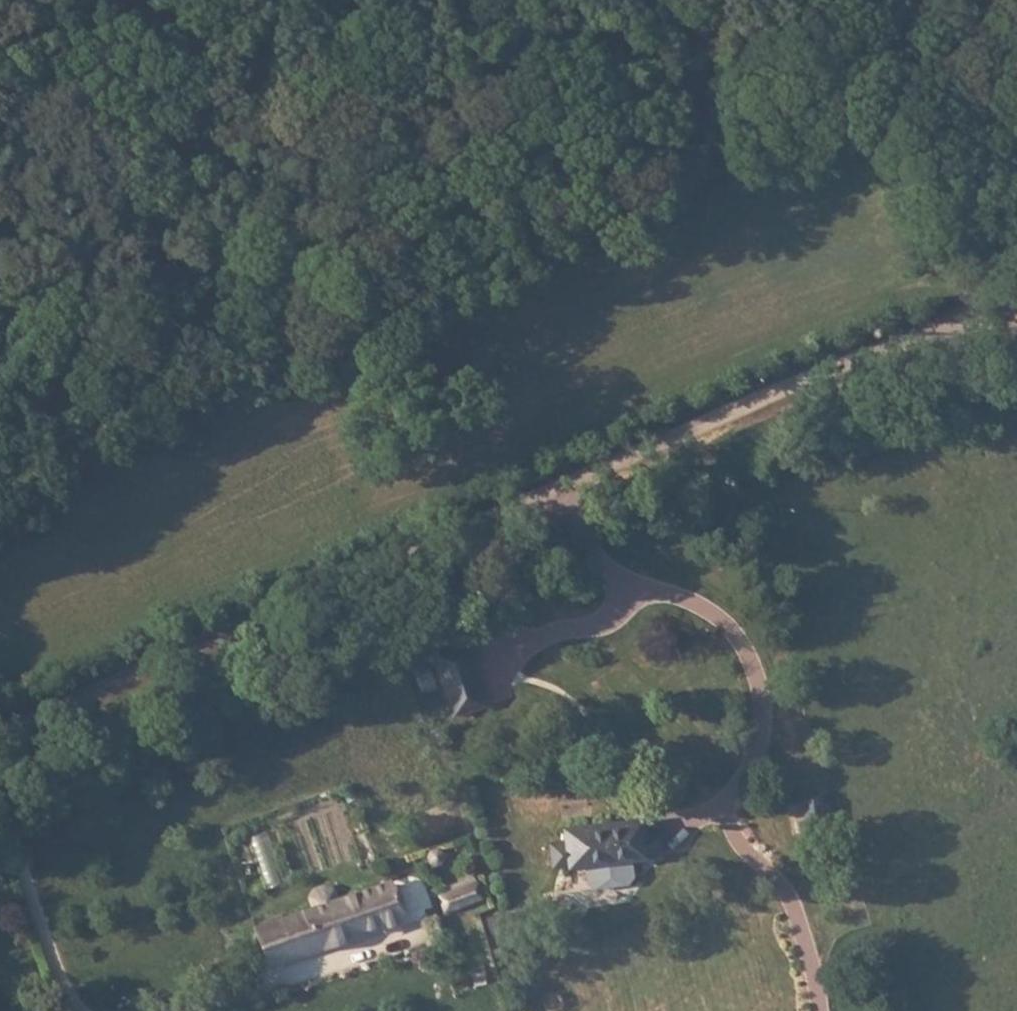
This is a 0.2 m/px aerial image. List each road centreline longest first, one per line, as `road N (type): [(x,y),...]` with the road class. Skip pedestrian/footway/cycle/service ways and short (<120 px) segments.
road 1 (tertiary): [(0,741),(203,641),(908,336),(953,318),(1016,312)]

